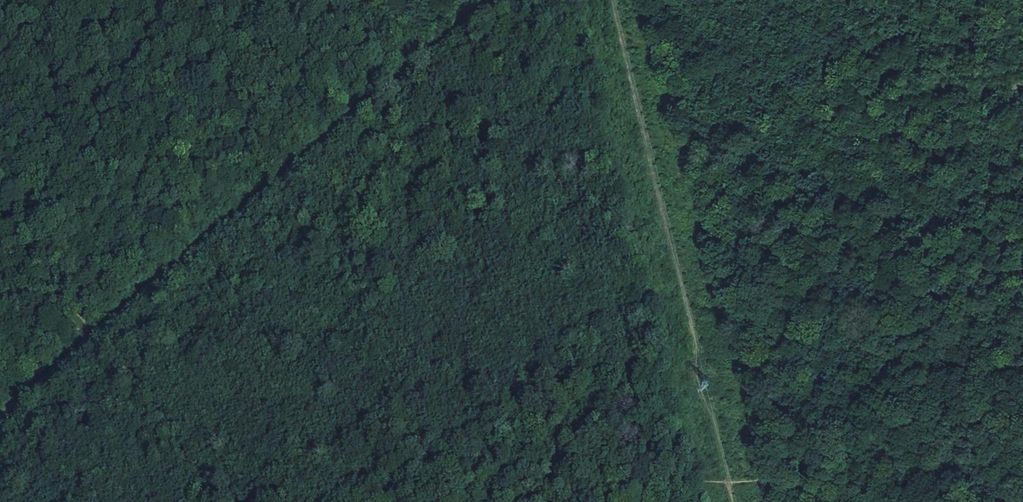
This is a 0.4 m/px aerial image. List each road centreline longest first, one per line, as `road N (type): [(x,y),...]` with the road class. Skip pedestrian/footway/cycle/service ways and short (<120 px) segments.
road 1 (track): [(486,0),(0,419)]

